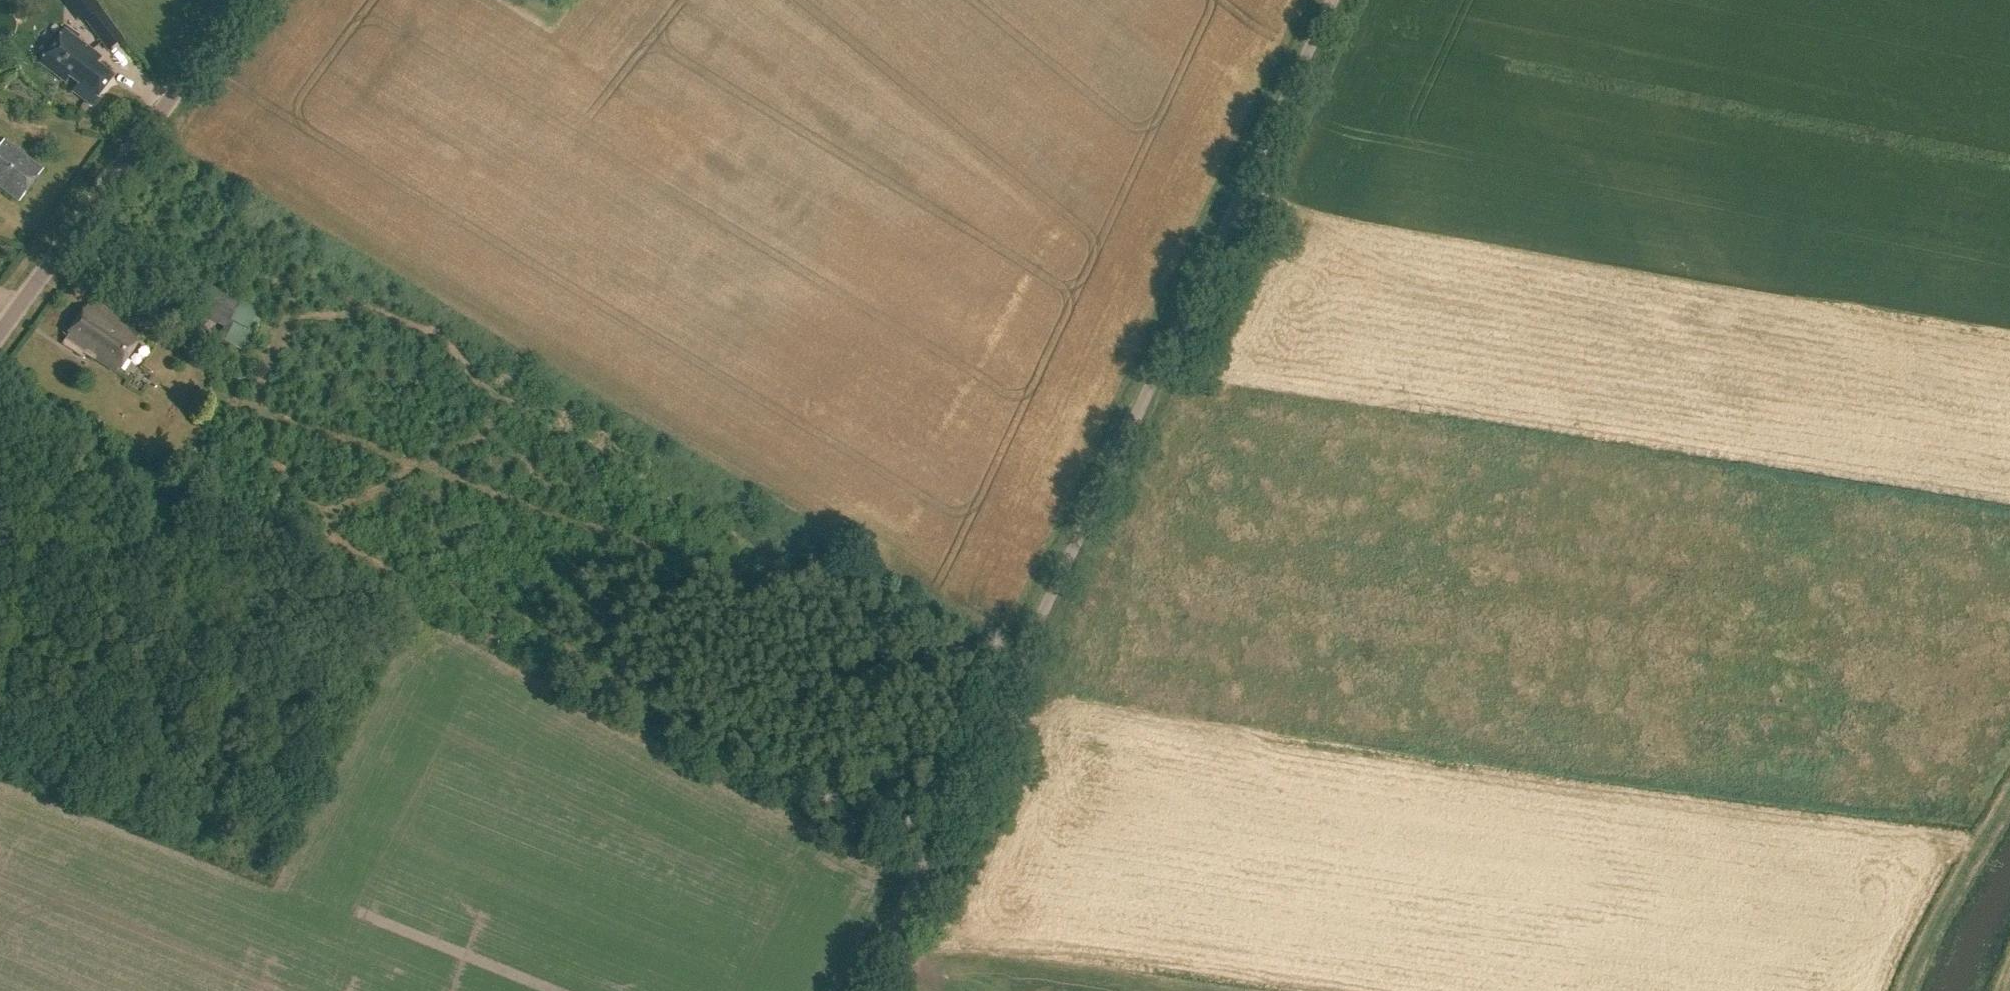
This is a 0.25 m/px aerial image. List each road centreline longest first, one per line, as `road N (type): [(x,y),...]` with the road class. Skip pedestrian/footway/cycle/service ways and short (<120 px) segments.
road 1 (unclassified): [(857,990),(1329,0)]
road 2 (tertiary): [(0,332),(241,0)]

